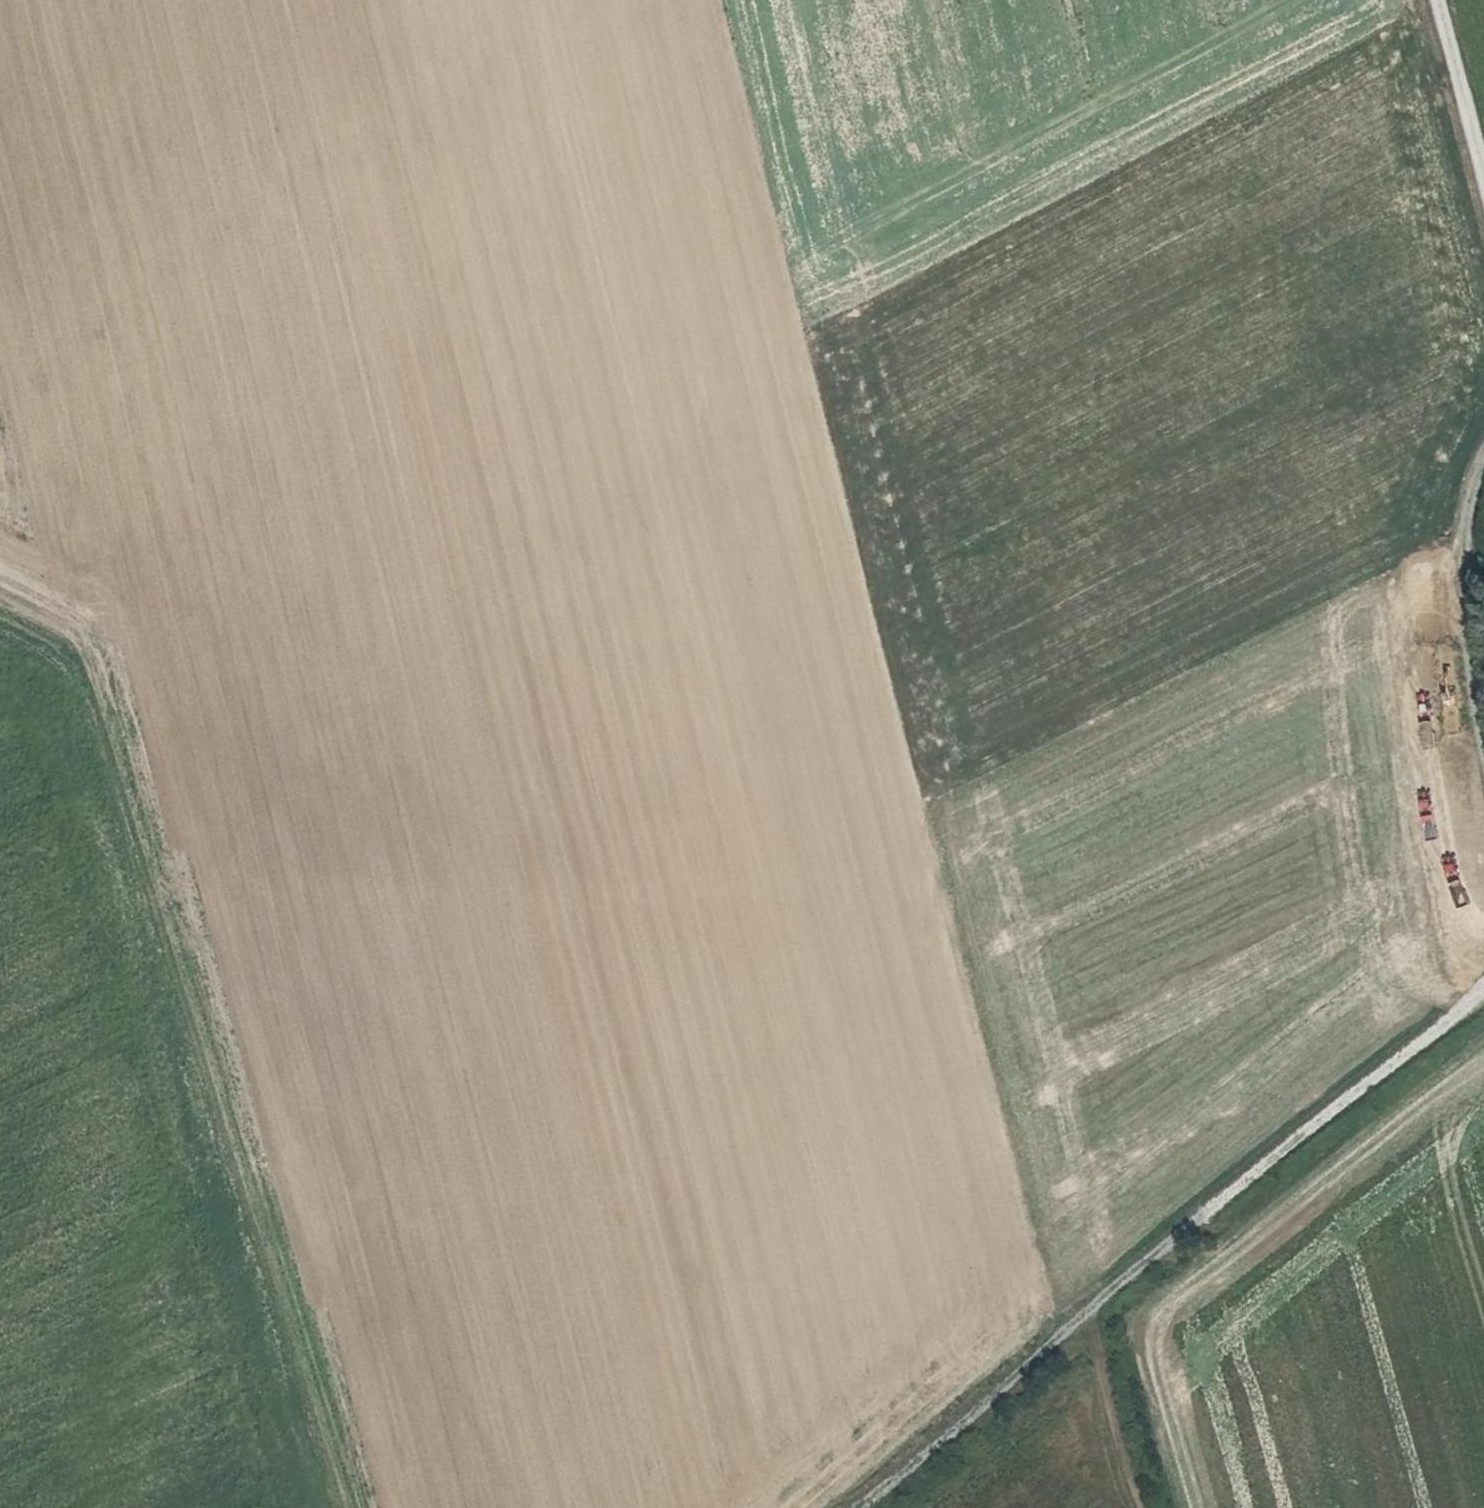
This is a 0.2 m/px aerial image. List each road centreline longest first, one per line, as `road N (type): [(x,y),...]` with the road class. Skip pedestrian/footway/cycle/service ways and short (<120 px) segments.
road 1 (track): [(865,1507),(1229,1194),(1483,997)]
road 2 (track): [(1483,725),(1463,543),(1469,491),(1483,465)]
road 3 (track): [(1090,1309),(1143,1507)]
road 4 (track): [(1483,181),(1434,0)]

